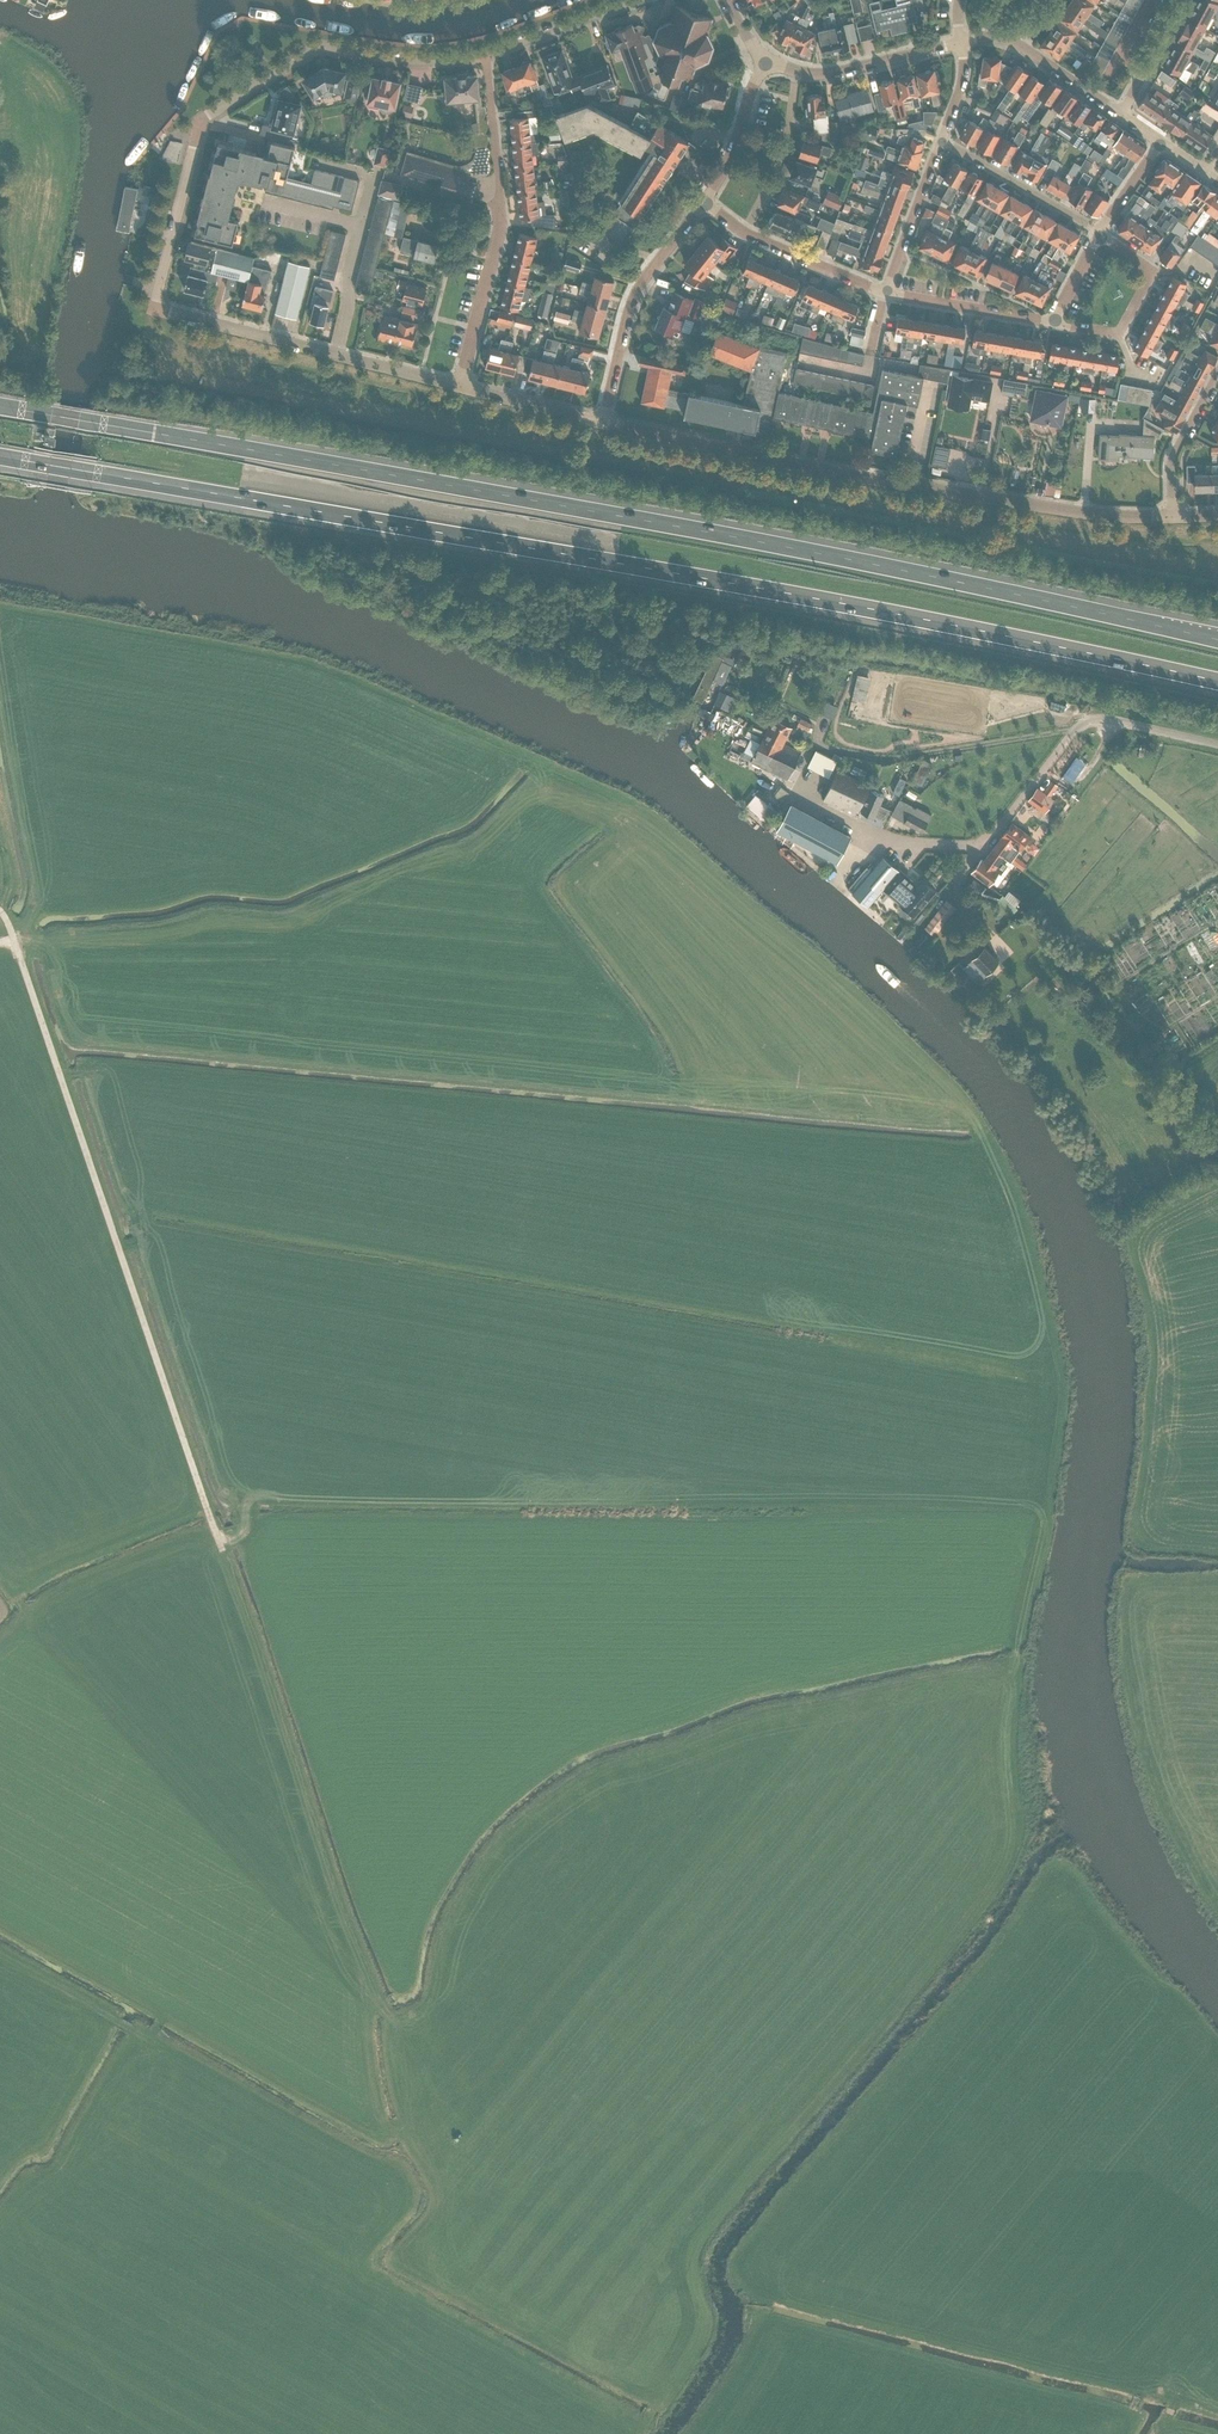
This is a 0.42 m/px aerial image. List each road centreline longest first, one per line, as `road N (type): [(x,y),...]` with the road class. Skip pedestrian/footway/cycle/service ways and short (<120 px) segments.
road 1 (motorway): [(1217,640),(807,550),(0,407)]
road 2 (motorway): [(0,457),(776,596),(1217,684)]
road 3 (residential): [(458,387),(153,308),(200,122),(317,49),(422,64),(486,54)]
road 4 (track): [(0,912),(211,1520)]
road 5 (residential): [(1172,515),(1031,507),(603,423)]
road 6 (residential): [(458,387),(498,239),(486,54)]
road 7 (unclassified): [(1217,745),(1121,722),(1085,723),(997,831),(976,845)]
road 8 (residential): [(603,423),(640,289),(706,204)]
road 9 (residential): [(1055,324),(1119,334),(1155,269),(1100,231)]
road 10 (unclassified): [(976,845),(865,835),(797,798)]
road 11 (residential): [(1100,231),(942,141)]
road 12 (residential): [(1055,324),(885,293)]
road 13 (residential): [(744,233),(780,158),(798,73)]
road 14 (residential): [(961,42),(834,75),(798,73)]
road 15 (residential): [(885,293),(942,141)]
road 16 (residential): [(486,54),(634,0)]
road 17 (residential): [(706,204),(733,158),(766,62)]
road 18 (residential): [(885,293),(744,233)]
road 19 (residential): [(1172,515),(1169,468),(1217,374)]
road 20 (residential): [(603,423),(458,387)]
road 21 (residential): [(1187,0),(1122,113)]

